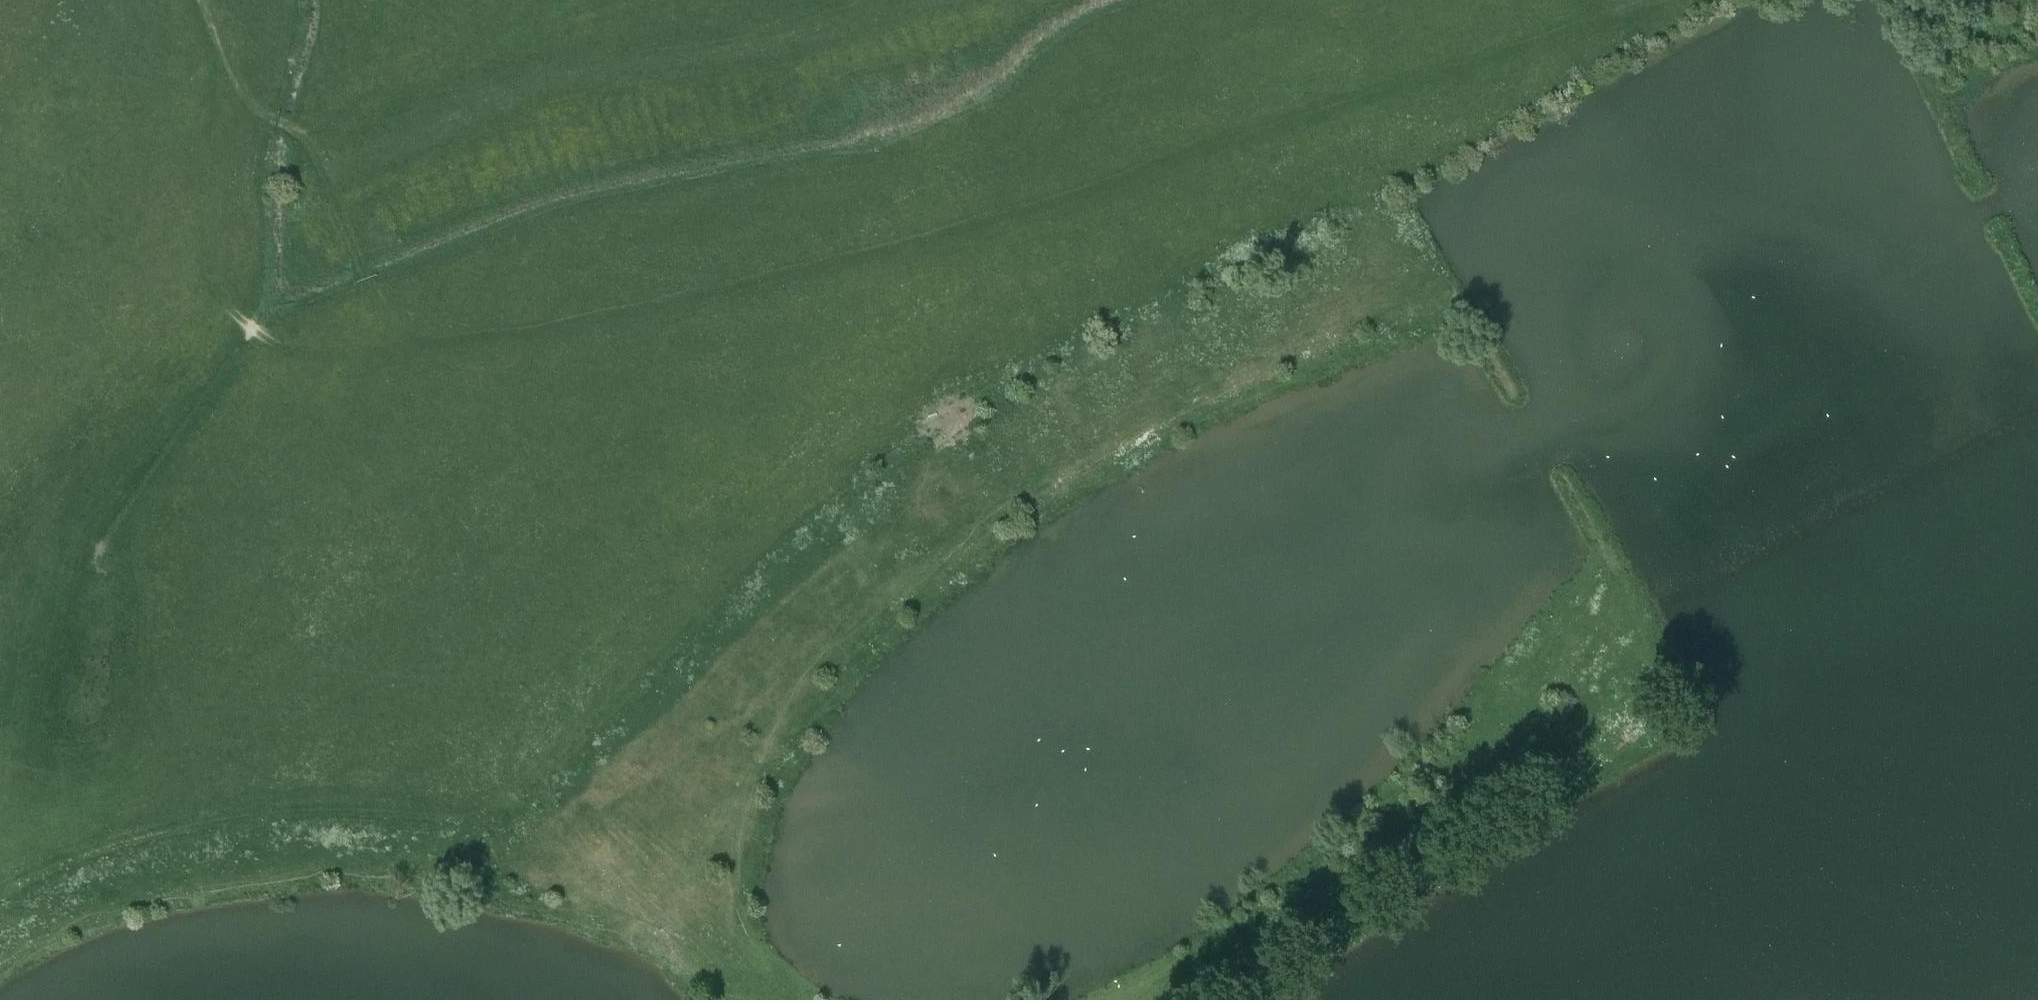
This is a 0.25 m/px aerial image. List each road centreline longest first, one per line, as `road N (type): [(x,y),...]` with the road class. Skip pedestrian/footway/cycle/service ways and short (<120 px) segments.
road 1 (track): [(276,120),(230,91),(196,0)]

